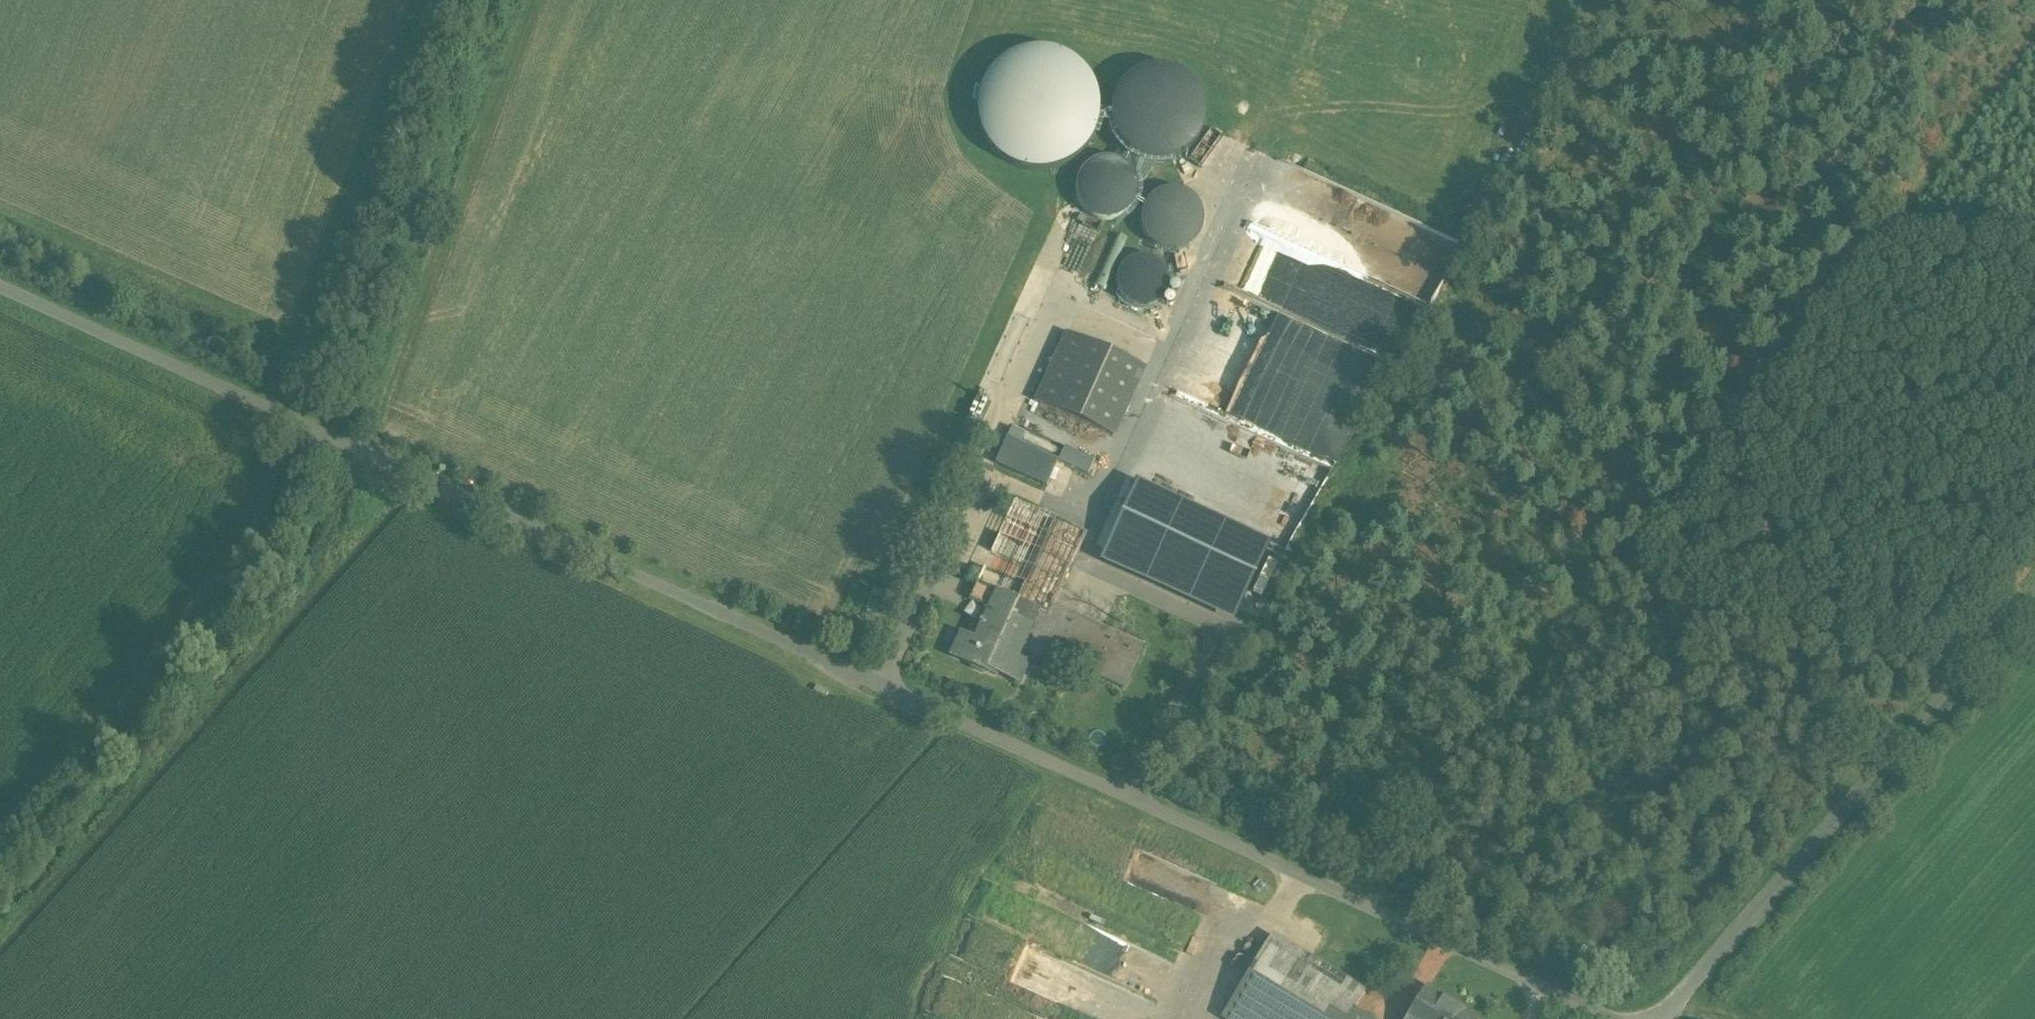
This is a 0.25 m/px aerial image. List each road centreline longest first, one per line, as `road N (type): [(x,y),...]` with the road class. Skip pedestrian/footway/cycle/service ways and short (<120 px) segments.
road 1 (unclassified): [(0,278),(1607,1018)]
road 2 (unclassified): [(1665,1018),(2034,599)]

